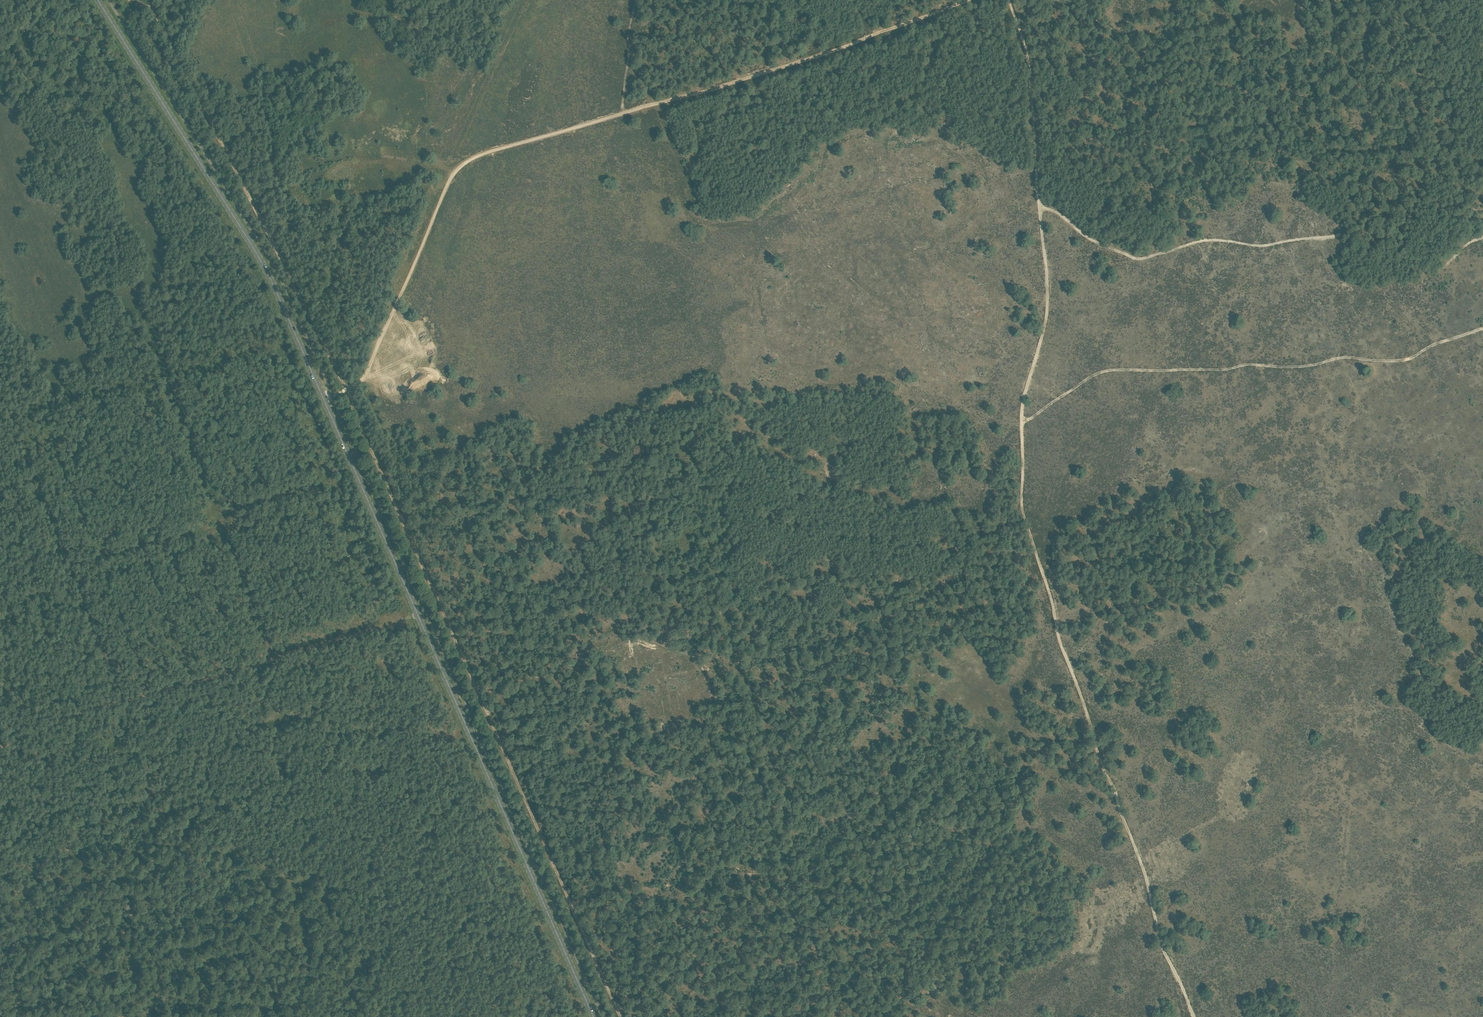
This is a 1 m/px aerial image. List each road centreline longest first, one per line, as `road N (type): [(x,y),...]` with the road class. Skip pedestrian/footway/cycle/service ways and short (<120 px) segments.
road 1 (primary): [(594,1016),(267,273),(97,0)]
road 2 (track): [(1010,0),(1030,70),(1047,284),(1021,404),(1020,503),(1064,654),(1193,1016)]
road 3 (track): [(1039,209),(1136,259),(1209,239),(1260,247),(1363,234),(1434,274),(1482,235)]
road 4 (track): [(1020,426),(1108,371),(1394,361),(1482,329)]
road 5 (track): [(967,0),(837,49),(622,114)]

